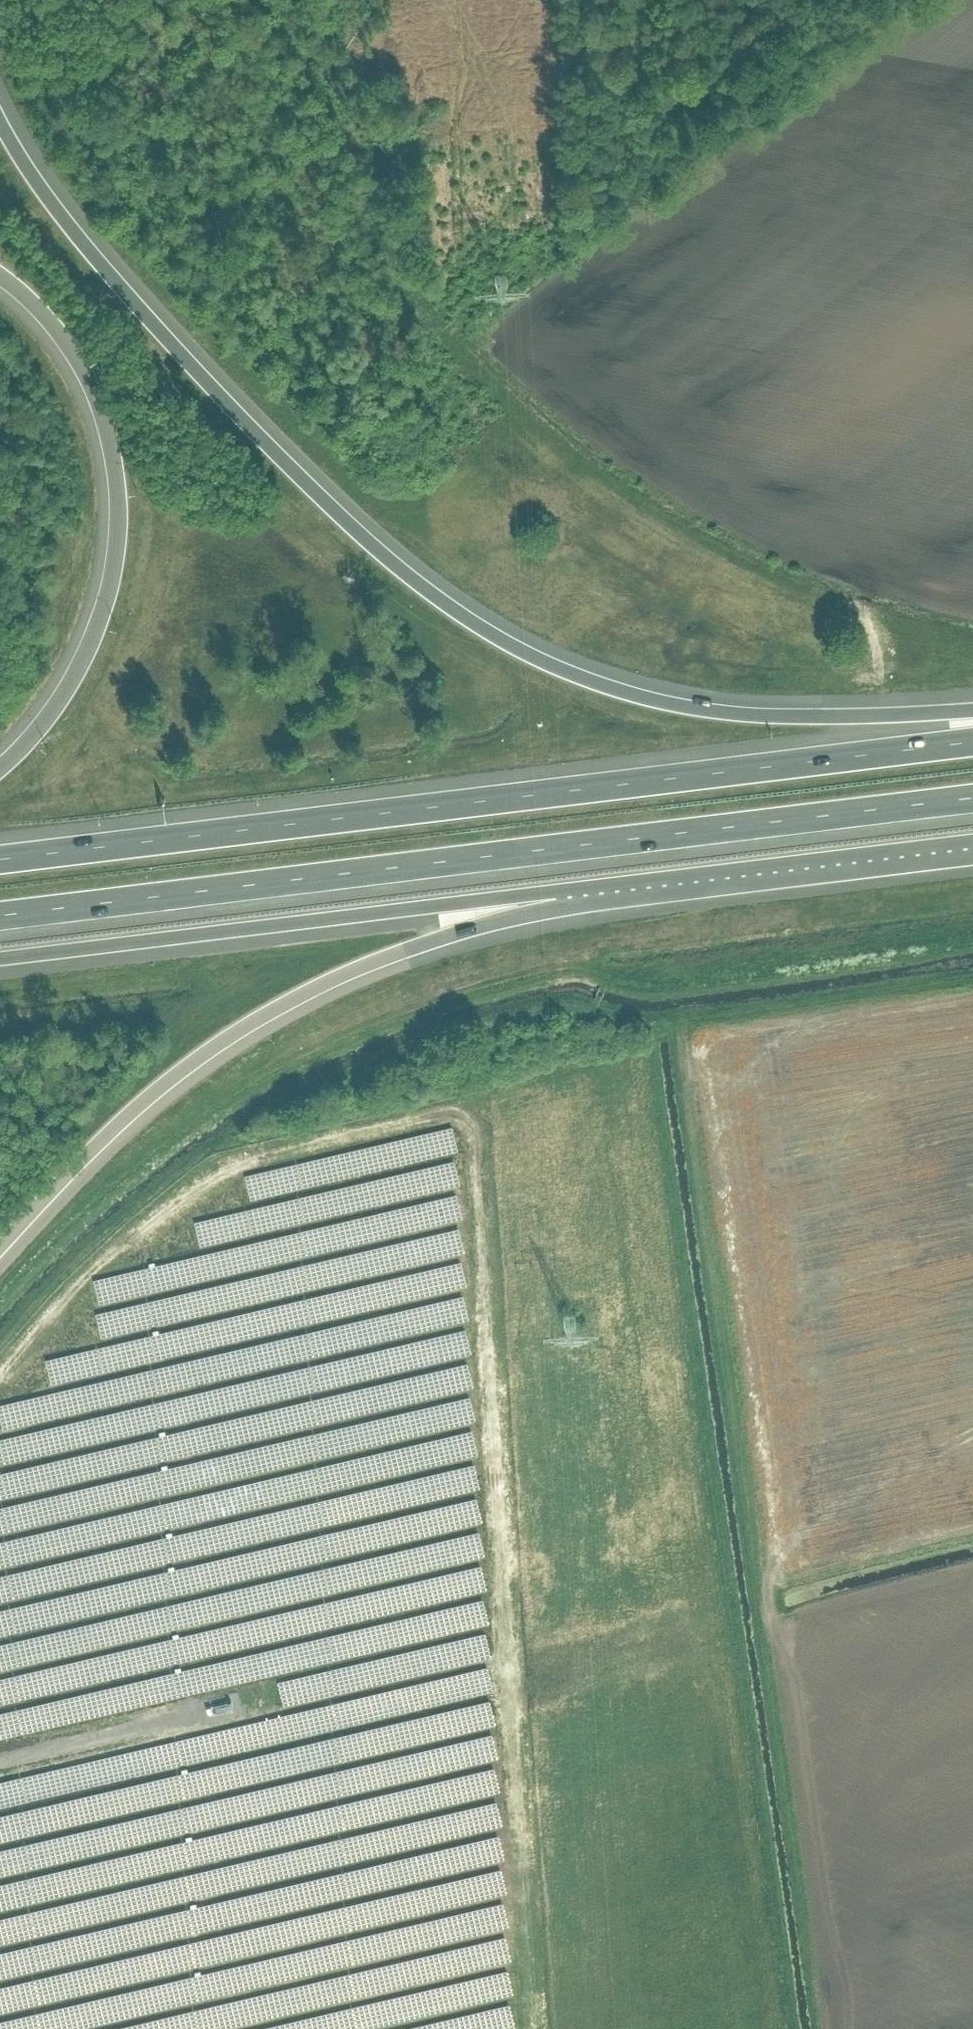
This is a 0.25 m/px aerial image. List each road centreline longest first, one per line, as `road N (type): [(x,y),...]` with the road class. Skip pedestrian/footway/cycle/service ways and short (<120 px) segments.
road 1 (motorway): [(972,716),(716,711),(646,698),(582,677),(468,619),(365,537),(233,412),(69,228),(0,123)]
road 2 (motorway): [(972,741),(0,858)]
road 3 (motorway): [(0,915),(972,798)]
road 4 (motorway): [(0,1251),(127,1124),(222,1046),(324,987),(557,888)]
road 5 (motorway): [(0,278),(73,354),(95,395),(116,502),(115,560),(85,659),(28,742),(0,769)]
road 6 (motorway): [(0,958),(557,888)]
road 7 (motorway): [(557,888),(972,839)]

